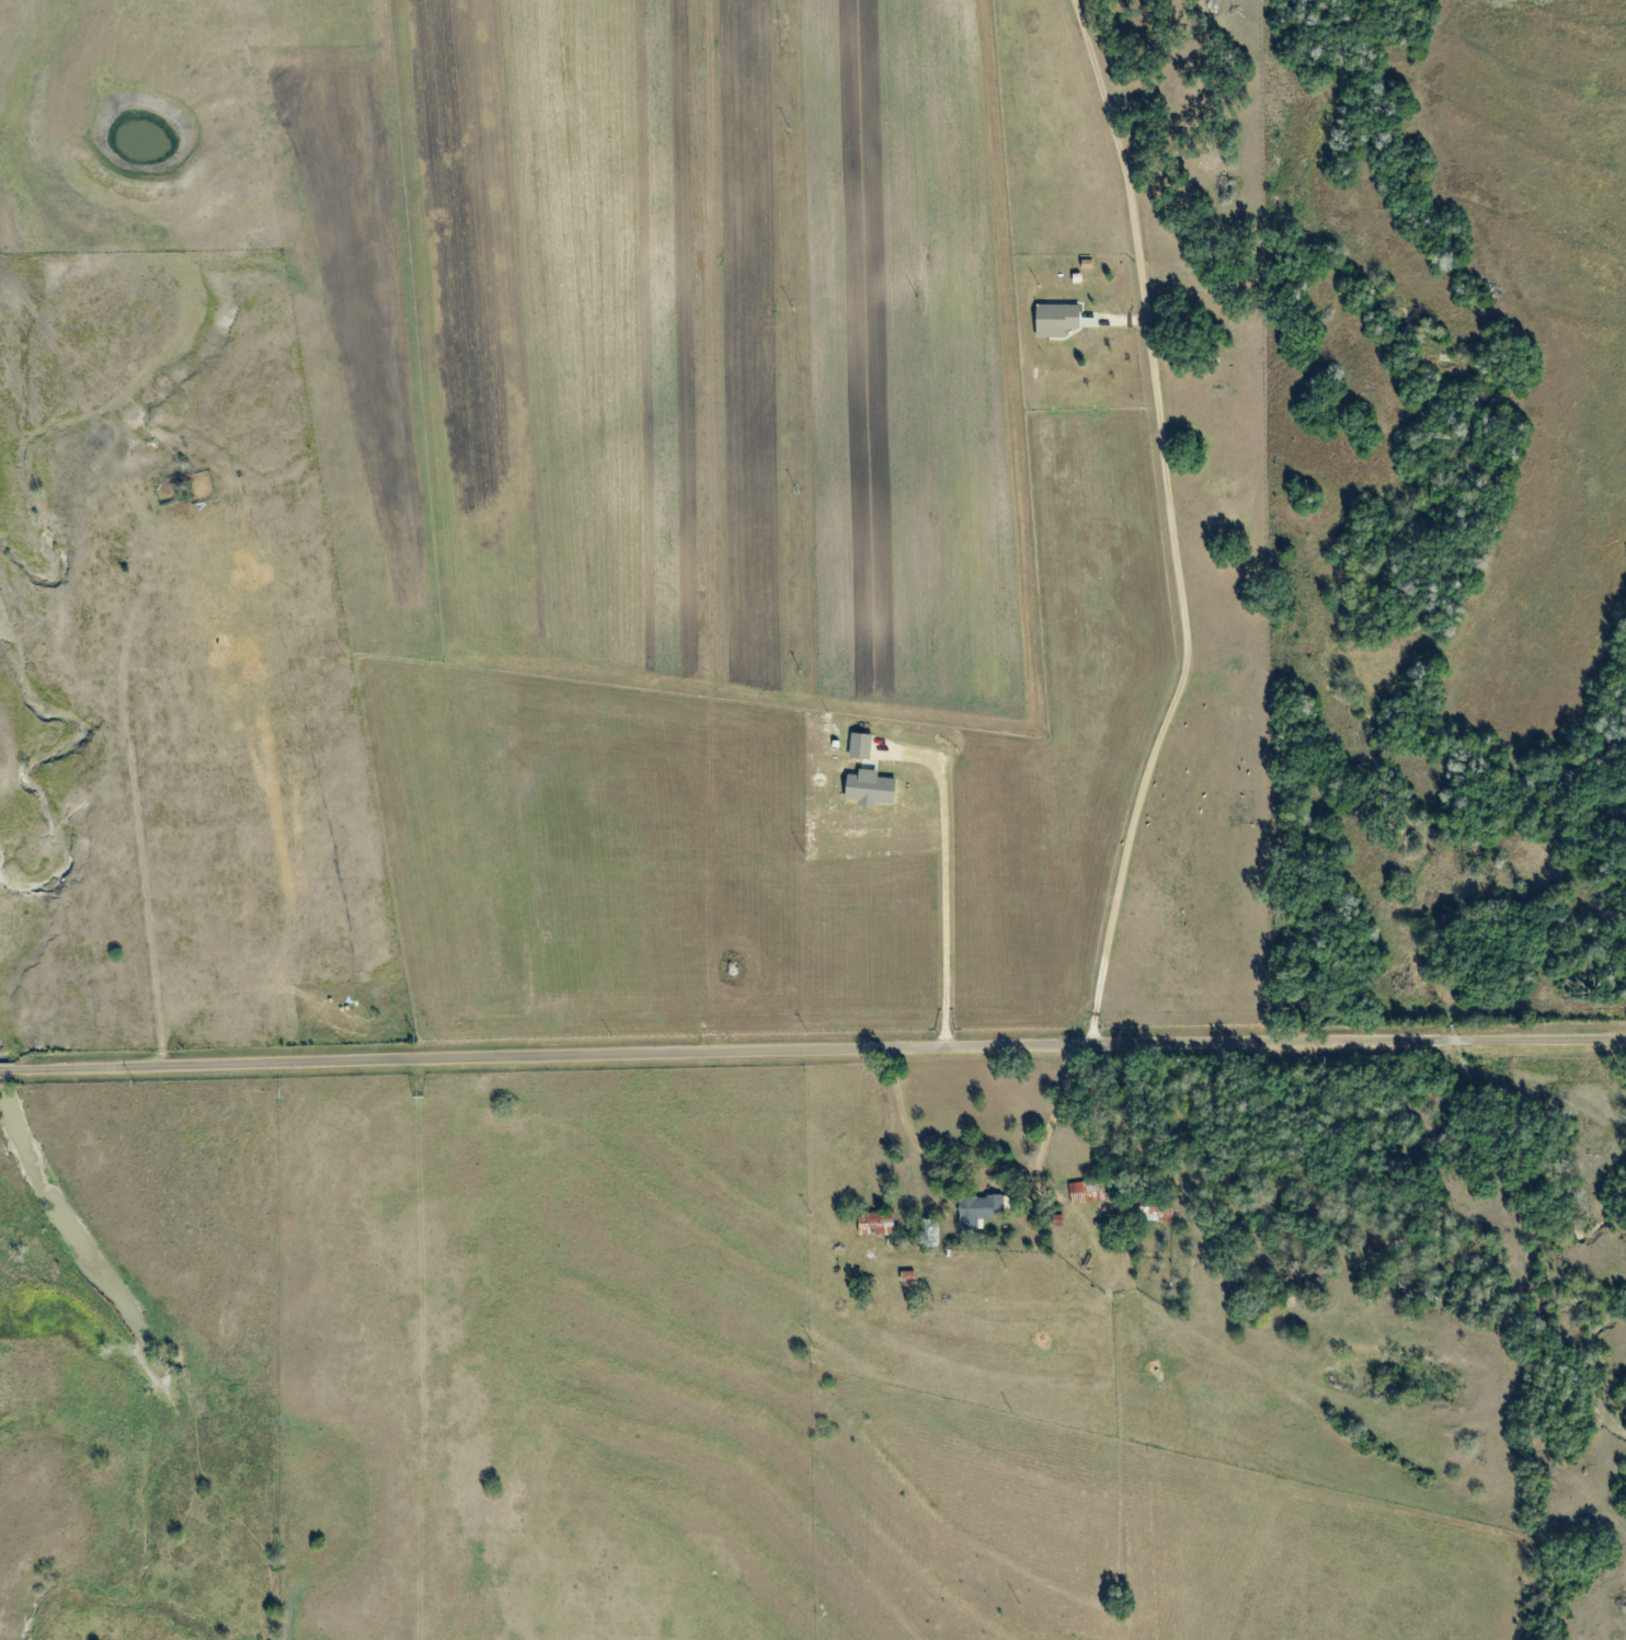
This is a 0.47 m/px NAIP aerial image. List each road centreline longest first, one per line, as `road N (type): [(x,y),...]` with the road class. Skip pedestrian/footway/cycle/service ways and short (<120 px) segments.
road 1 (residential): [(0,1063),(836,1042),(1625,1034)]

